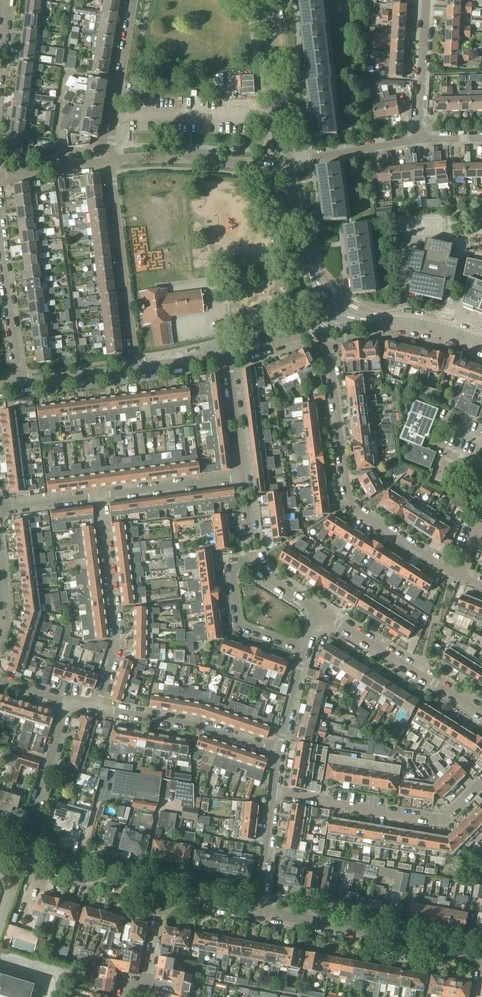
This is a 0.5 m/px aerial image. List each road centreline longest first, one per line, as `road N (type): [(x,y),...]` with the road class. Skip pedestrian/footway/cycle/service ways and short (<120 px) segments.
road 1 (residential): [(458,575),(354,505),(321,323)]
road 2 (residential): [(260,912),(481,953)]
road 3 (residential): [(273,791),(436,821),(481,783)]
road 4 (residential): [(98,707),(118,646),(100,496)]
road 5 (residential): [(136,370),(111,161)]
road 6 (residential): [(317,610),(481,713)]
road 7 (residential): [(278,754),(189,724),(98,707)]
road 8 (residential): [(111,161),(286,160)]
road 9 (residential): [(116,114),(279,114)]
road 10 (residential): [(24,855),(67,702)]
road 11 (tertiary): [(334,309),(316,276),(286,160)]
road 12 (residential): [(21,387),(0,236)]
road 13 (tertiary): [(481,344),(334,309)]
road 14 (residential): [(24,855),(164,895)]
road 15 (residential): [(100,496),(243,477)]
road 16 (residential): [(305,646),(240,623),(233,573),(254,560)]
road 17 (residential): [(420,140),(428,0)]
road 18 (residential): [(420,140),(286,160)]
road 19 (residential): [(229,356),(243,477)]
road 20 (residential): [(260,912),(273,791)]

